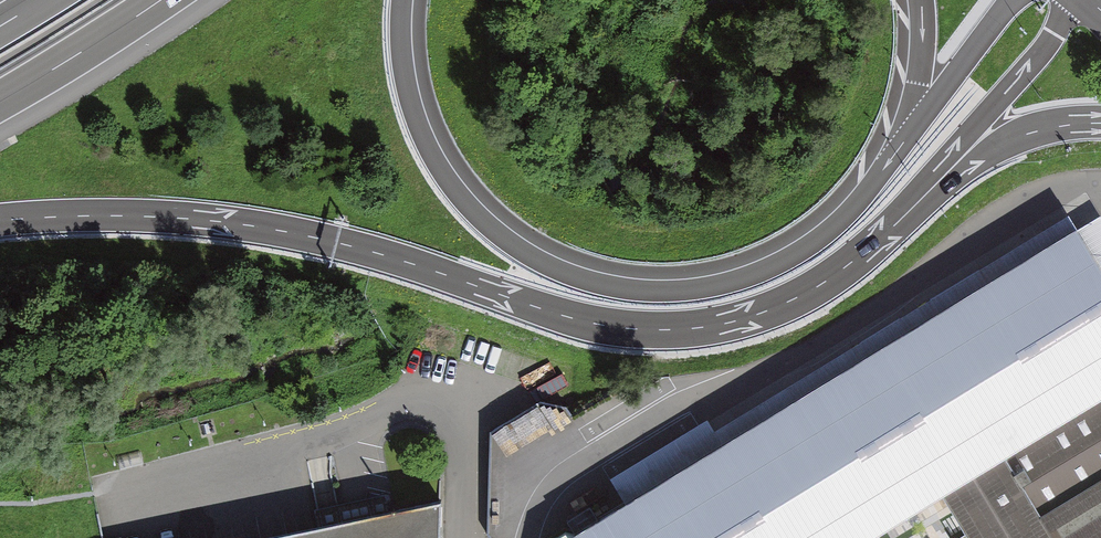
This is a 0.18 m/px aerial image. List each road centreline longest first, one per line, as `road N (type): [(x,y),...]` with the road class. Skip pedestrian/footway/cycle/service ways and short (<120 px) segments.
road 1 (motorway): [(0,219),(148,216),(285,231),(572,317),(666,330),(731,322),(807,292),(923,196)]
road 2 (motorway): [(897,151),(832,223),(754,271),(667,289),(592,279),(505,236),(440,163),(407,73),(405,0)]
road 3 (motorway): [(923,196),(1030,69),(1075,0)]
road 4 (motorway): [(923,196),(1002,142),(1045,128),(1100,123)]
road 5 (motorway): [(0,103),(165,0)]
road 6 (motorway): [(1012,0),(897,151)]
road 7 (motorway): [(918,0),(919,61),(897,151)]

